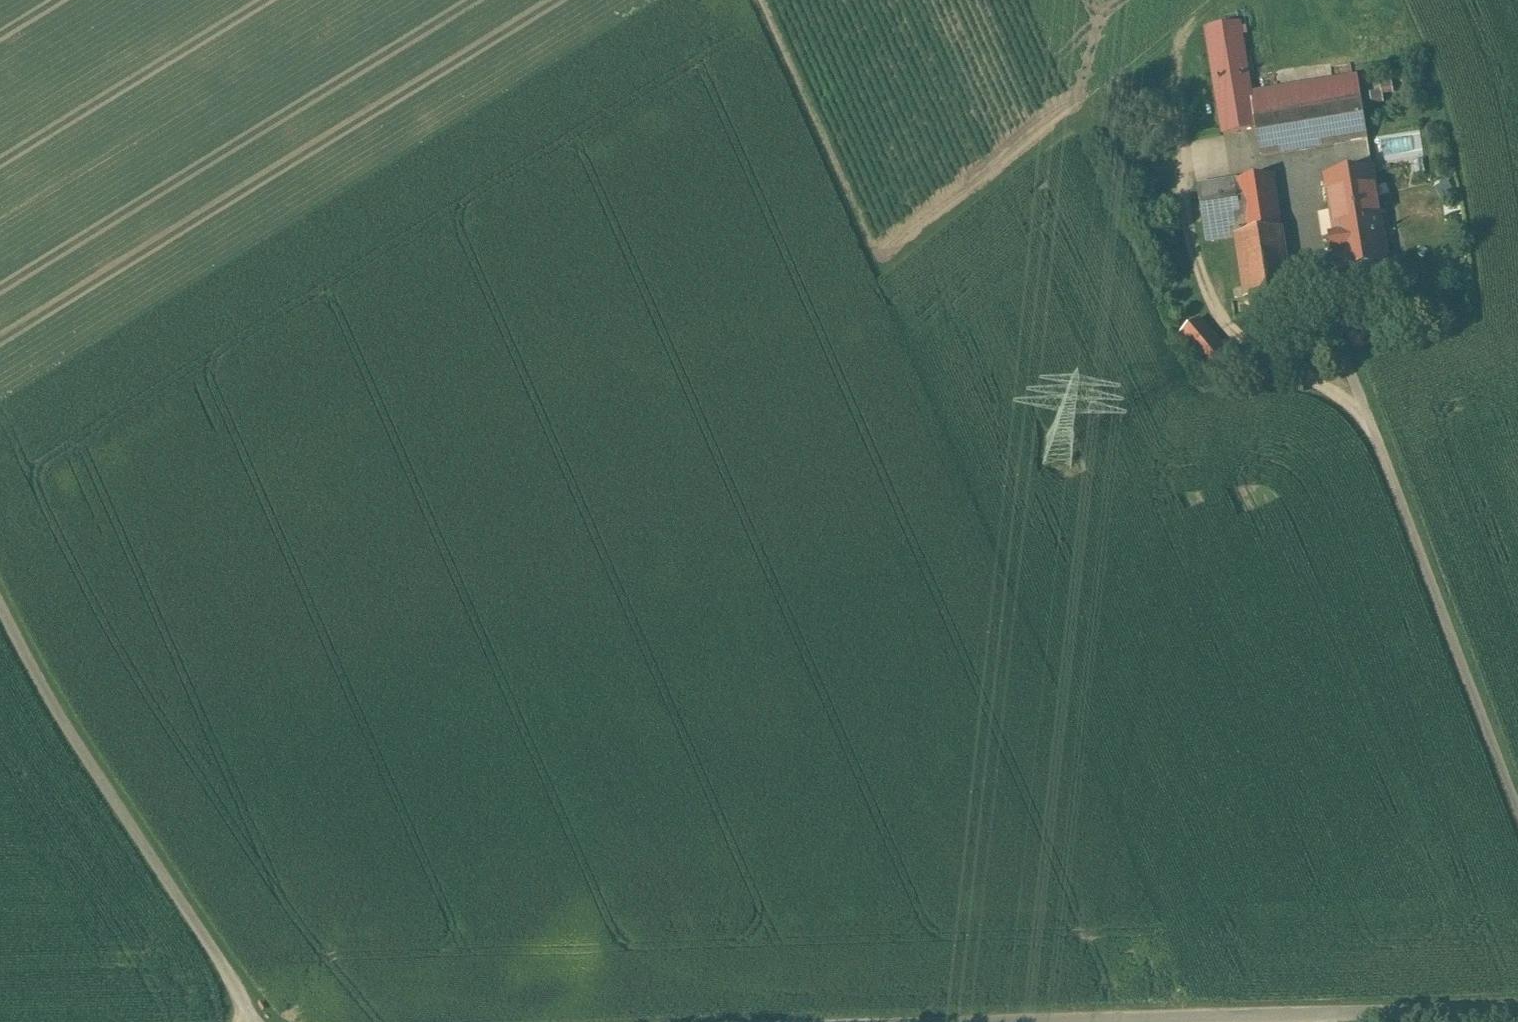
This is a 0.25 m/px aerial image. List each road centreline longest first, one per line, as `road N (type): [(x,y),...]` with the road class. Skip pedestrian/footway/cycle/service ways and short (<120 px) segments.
road 1 (unclassified): [(1517,1008),(999,1021)]

